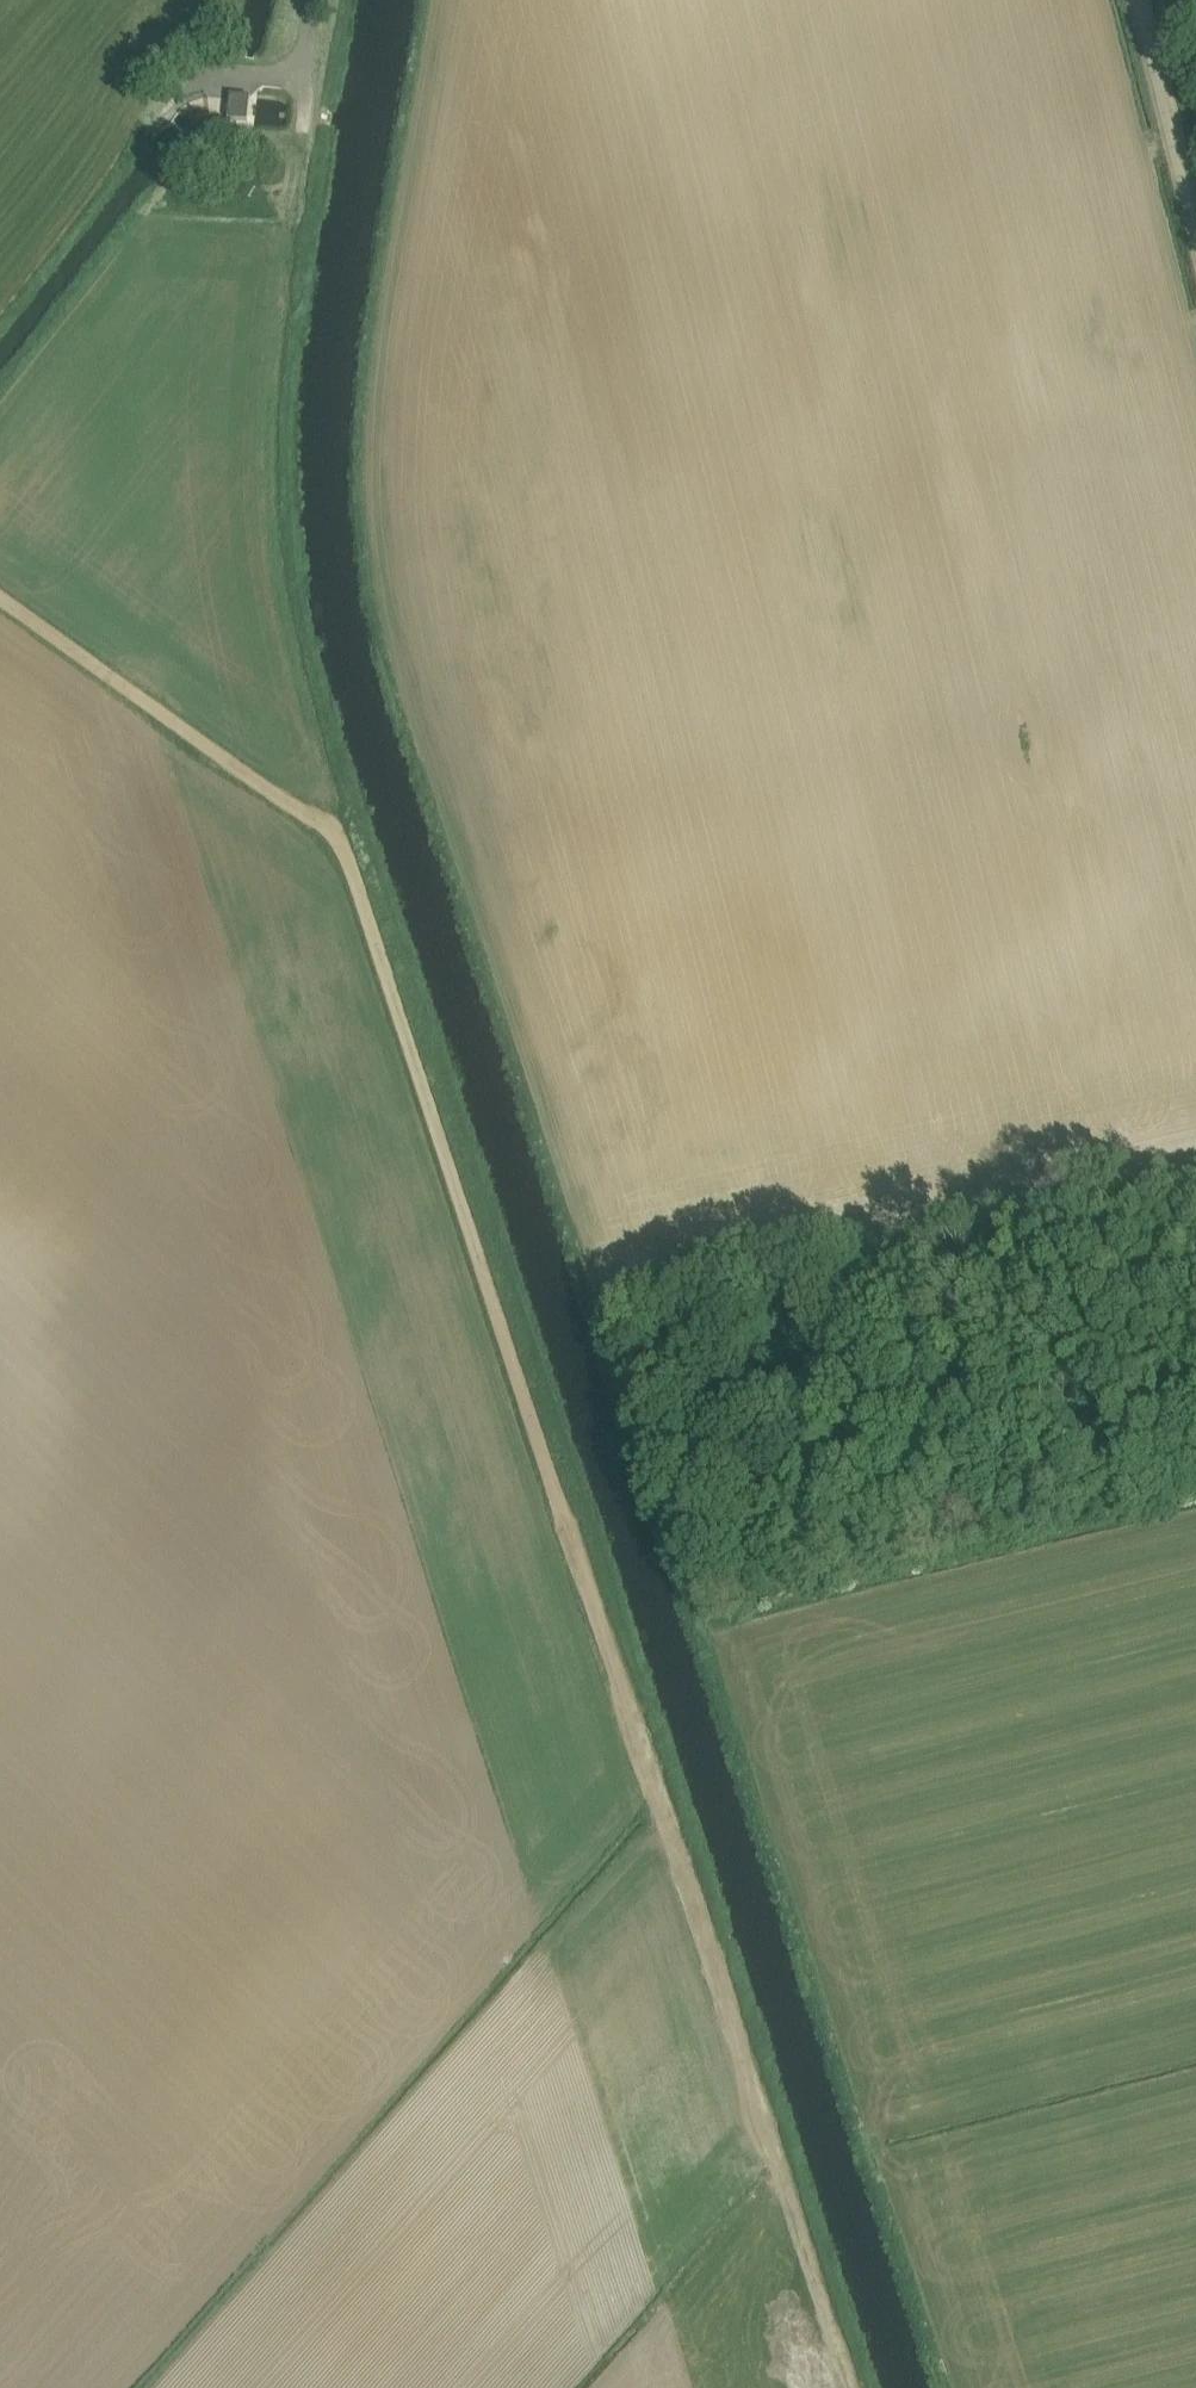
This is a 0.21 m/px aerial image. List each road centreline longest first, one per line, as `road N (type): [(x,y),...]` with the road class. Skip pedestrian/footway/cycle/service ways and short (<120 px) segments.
road 1 (track): [(0,586),(334,828),(852,2387)]
road 2 (unclassified): [(1195,225),(1139,0)]

